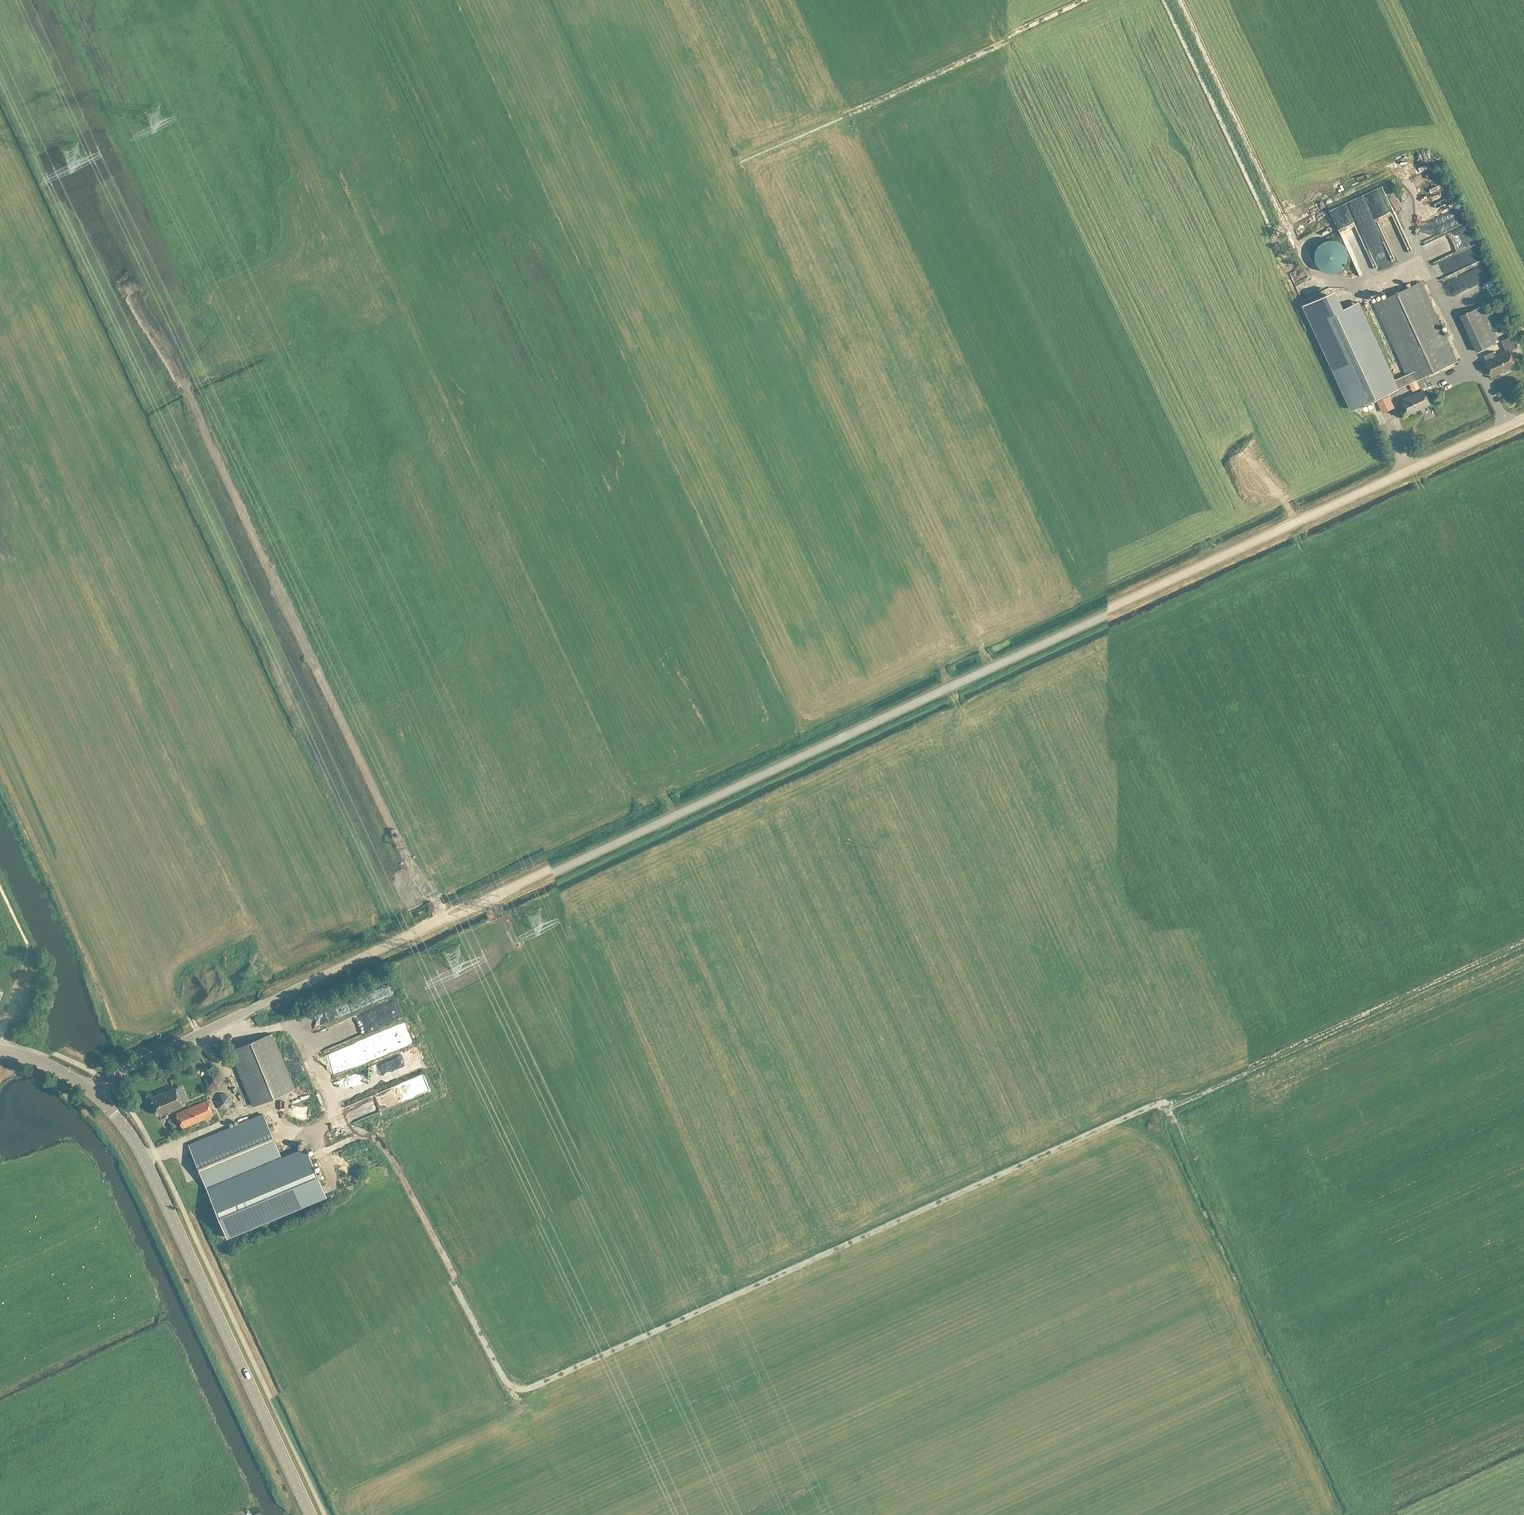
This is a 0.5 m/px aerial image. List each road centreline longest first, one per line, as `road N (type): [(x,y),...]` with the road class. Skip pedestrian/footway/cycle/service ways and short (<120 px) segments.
road 1 (unclassified): [(93,1092),(183,1042),(1523,421)]
road 2 (tertiary): [(311,1514),(131,1138),(93,1092)]

